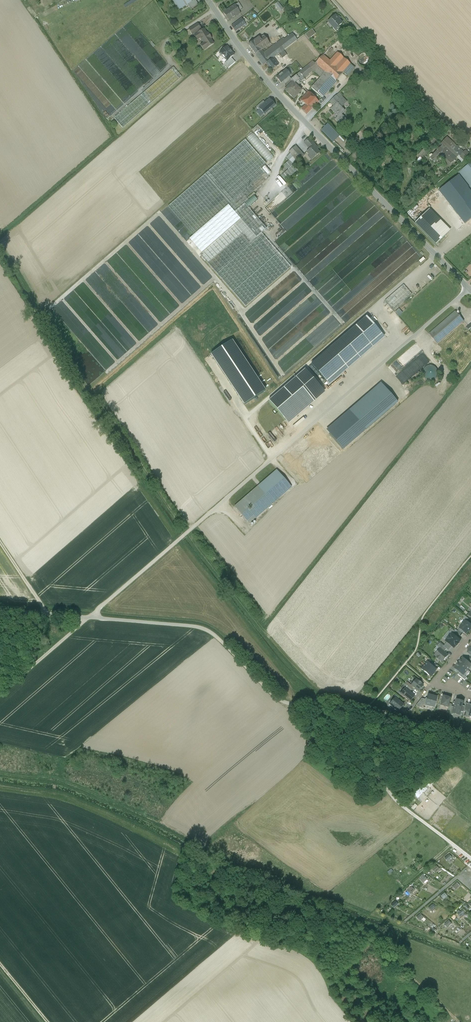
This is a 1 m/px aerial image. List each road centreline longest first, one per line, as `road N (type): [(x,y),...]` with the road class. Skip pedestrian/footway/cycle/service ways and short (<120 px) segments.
road 1 (unclassified): [(92,616),(469,290)]
road 2 (residential): [(208,0),(274,90),(469,290)]
road 3 (unclassified): [(309,702),(280,701),(206,627),(92,616)]
road 4 (unclassified): [(309,702),(398,802),(470,859)]
road 5 (unclassified): [(470,143),(334,0)]
road 6 (unclassified): [(470,737),(334,700),(309,702)]
road 7 (unclassified): [(0,695),(92,616)]
road 8 (track): [(142,92),(174,64),(174,38),(214,10)]

